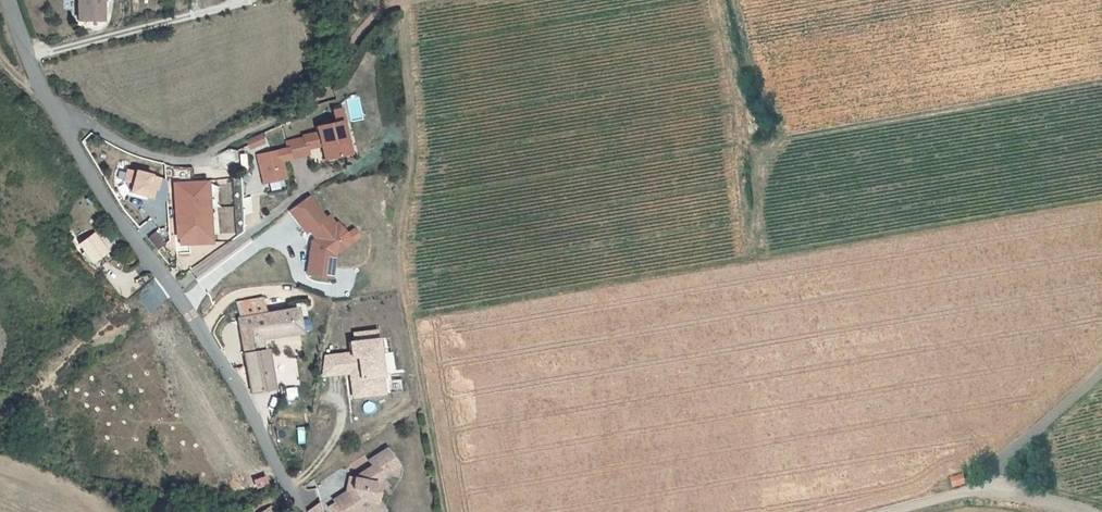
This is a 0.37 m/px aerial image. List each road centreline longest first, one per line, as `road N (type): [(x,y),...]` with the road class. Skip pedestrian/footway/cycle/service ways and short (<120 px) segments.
road 1 (tertiary): [(298,511),(201,327),(118,220),(47,102),(10,0)]
road 2 (track): [(446,511),(399,261),(413,129),(403,0)]
road 3 (unclassified): [(1101,371),(1011,452),(991,490)]
road 4 (track): [(402,0),(377,11),(325,94)]

